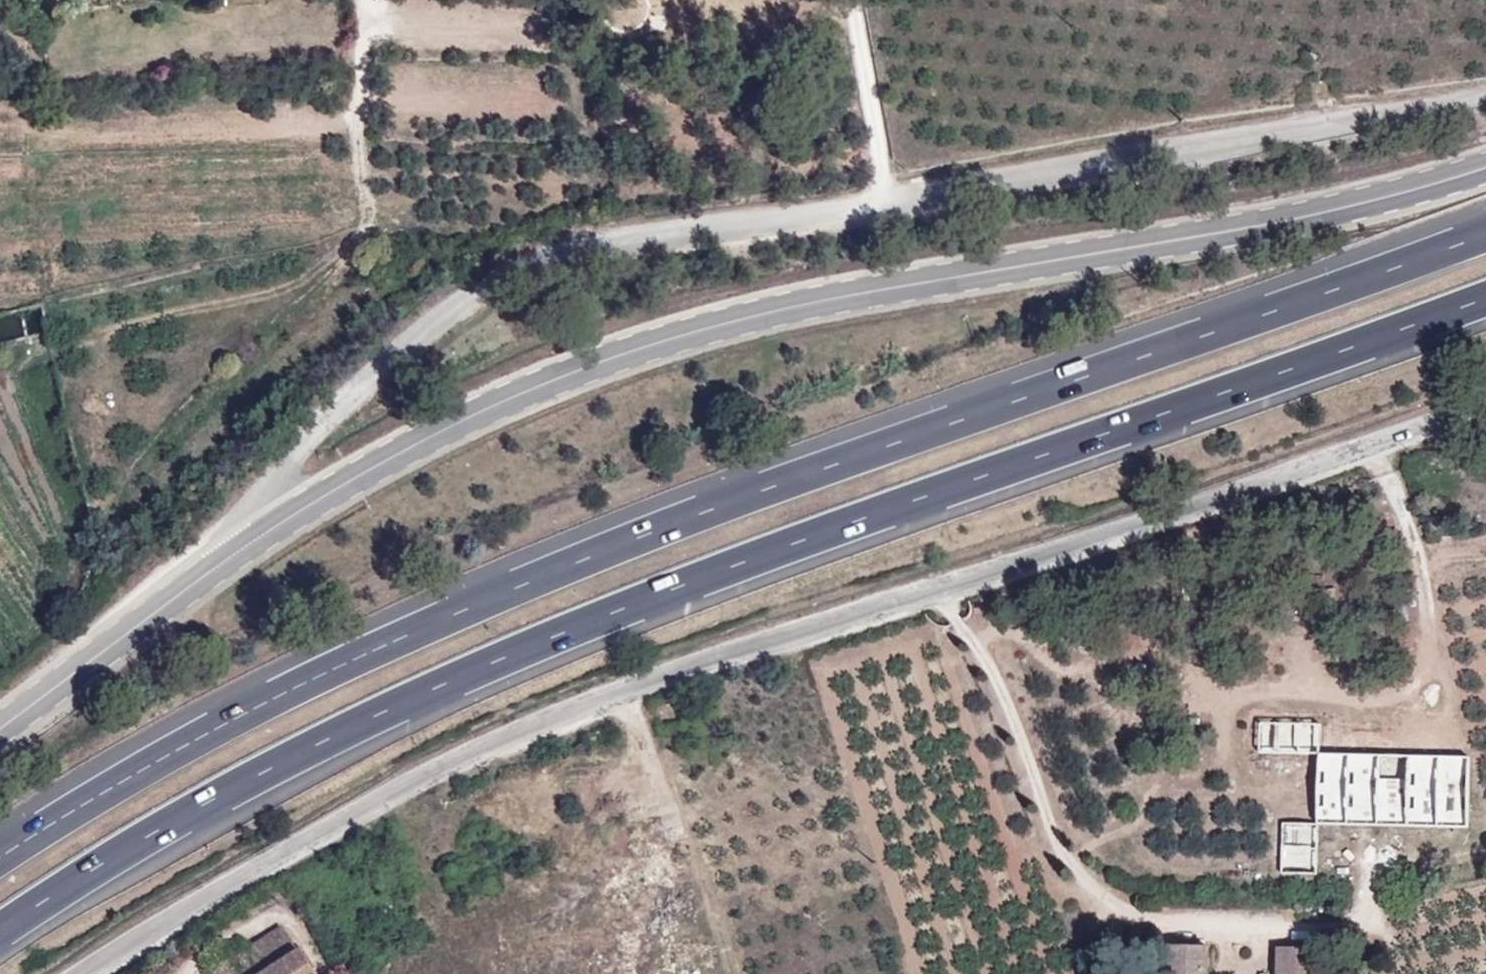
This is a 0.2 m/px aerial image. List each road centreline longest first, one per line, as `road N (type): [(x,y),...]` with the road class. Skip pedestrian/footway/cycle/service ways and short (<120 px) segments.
road 1 (motorway): [(0,932),(239,785),(416,695),(668,589),(1485,296)]
road 2 (motorway): [(1485,233),(651,535),(369,650),(207,734),(0,859)]
road 3 (unclassified): [(1485,403),(599,698),(318,832),(94,973)]
road 4 (secondary): [(1485,167),(1266,223),(770,308),(541,383),(441,429),(254,541)]
road 5 (unclassified): [(886,194),(559,243),(510,264),(298,446),(253,520),(254,541)]
road 6 (track): [(935,586),(999,685),(1065,852),(1083,879),(1134,915),(1329,925),(1358,913),(1369,897),(1373,844)]
road 7 (unclassified): [(1485,90),(886,194)]
road 8 (track): [(1373,441),(1418,562),(1425,626),(1417,686),(1364,704),(1237,700),(1221,745)]
road 9 (secondary): [(254,541),(0,725)]
road 10 (unclassified): [(853,0),(886,194)]

